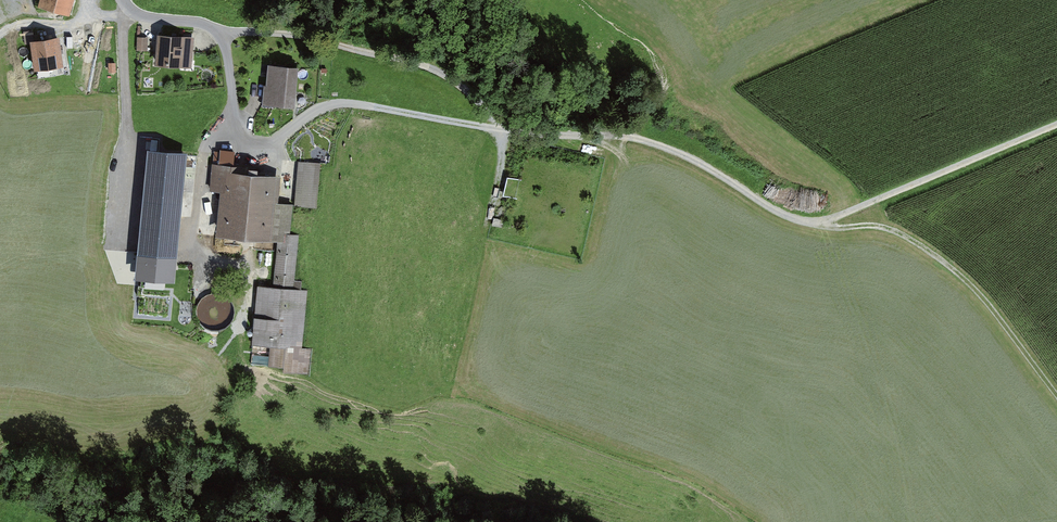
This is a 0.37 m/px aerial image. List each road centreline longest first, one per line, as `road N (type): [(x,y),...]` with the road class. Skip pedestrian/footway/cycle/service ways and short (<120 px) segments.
road 1 (unclassified): [(123,0),(145,18),(289,34),(424,67),(460,85),(496,129),(637,138),(821,225),(1056,126)]
road 2 (track): [(1056,394),(960,275),(919,245),(887,228),(821,225)]

